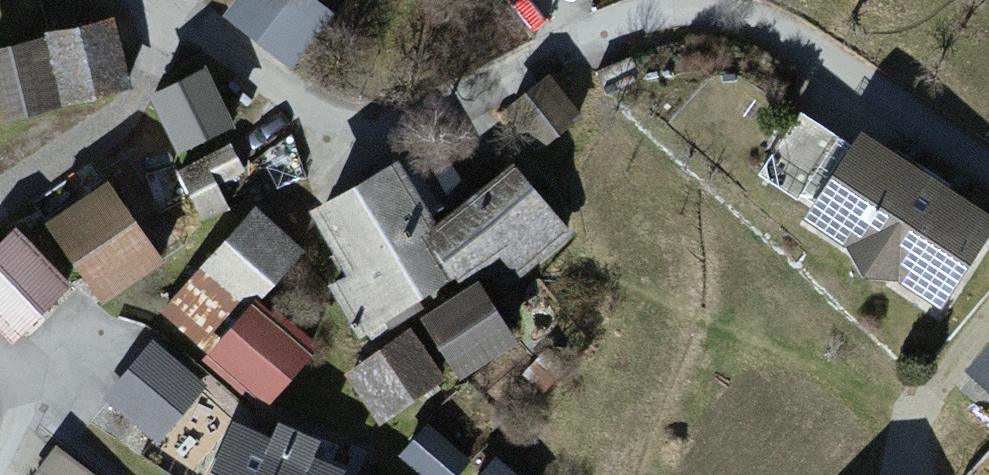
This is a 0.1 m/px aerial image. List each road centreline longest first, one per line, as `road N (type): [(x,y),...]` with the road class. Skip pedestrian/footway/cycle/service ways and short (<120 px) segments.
road 1 (residential): [(988,167),(774,25),(729,11),(683,7),(634,20),(561,45),(444,105),(397,119),(349,121),(305,105),(143,0)]

